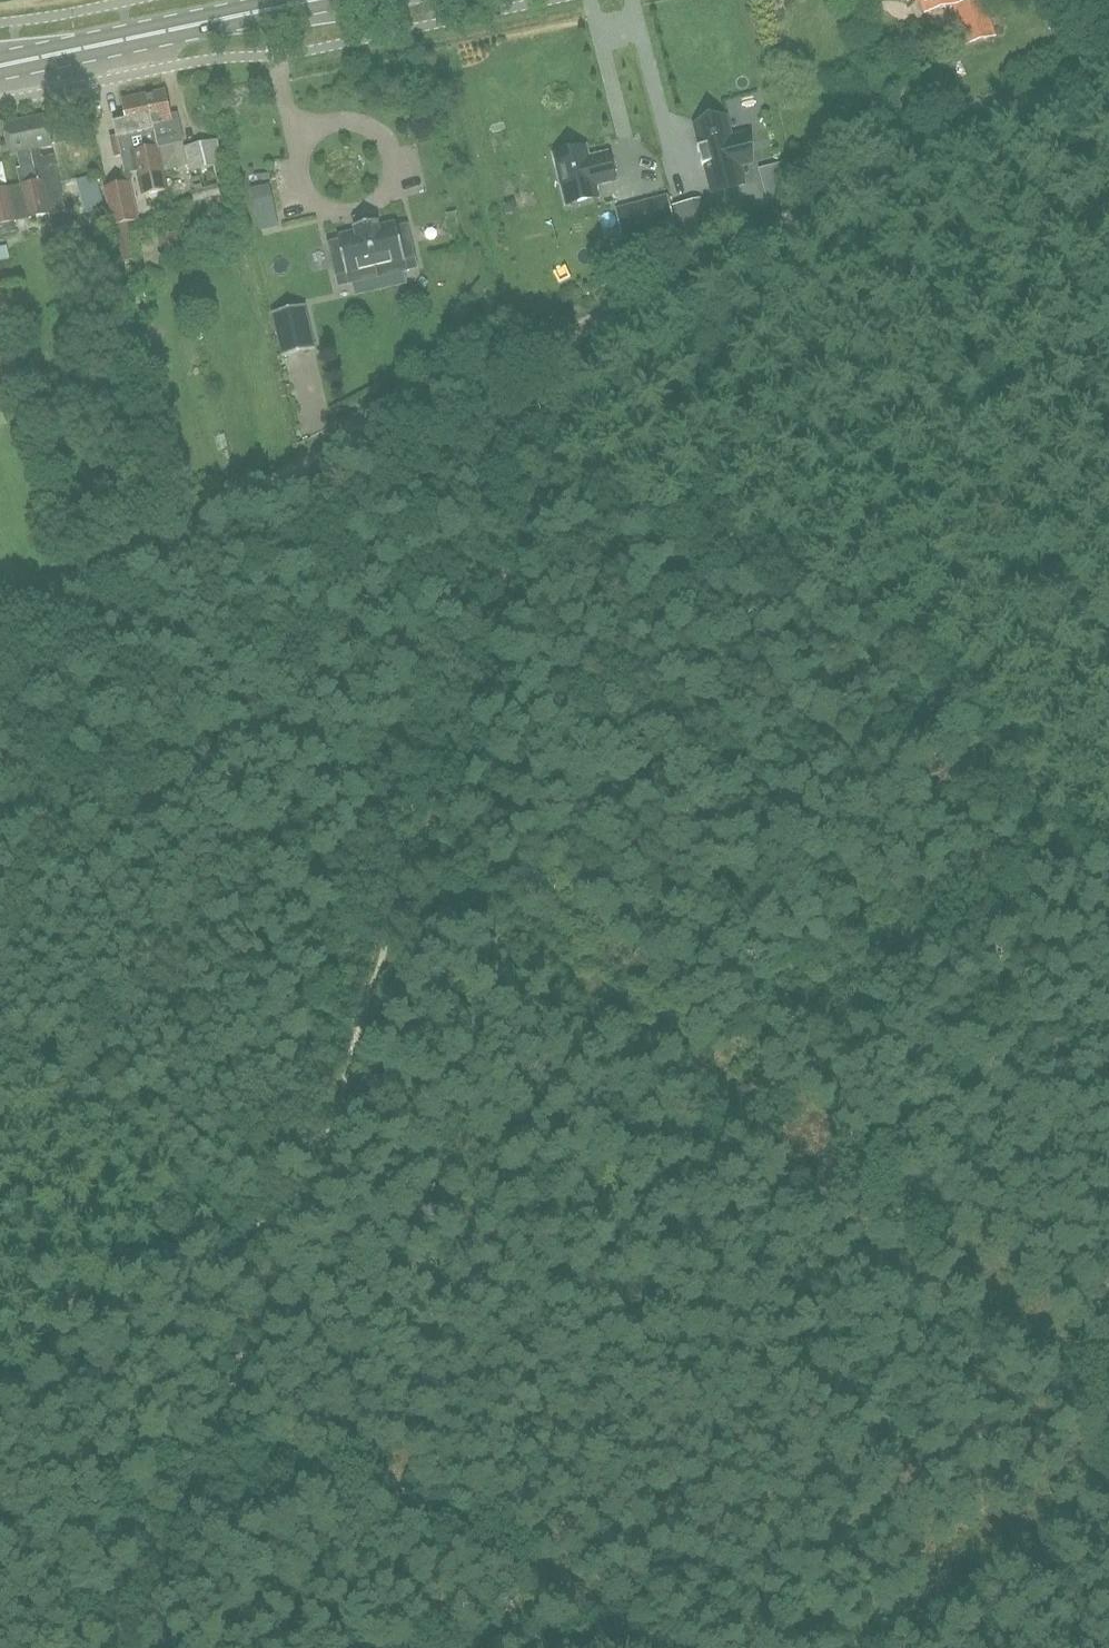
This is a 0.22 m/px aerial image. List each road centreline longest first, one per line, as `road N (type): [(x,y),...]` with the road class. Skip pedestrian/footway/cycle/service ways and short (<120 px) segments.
road 1 (track): [(1108,58),(604,311)]
road 2 (track): [(208,510),(604,311)]
road 3 (primary): [(0,69),(327,0)]
road 4 (unclassified): [(0,619),(128,554)]

